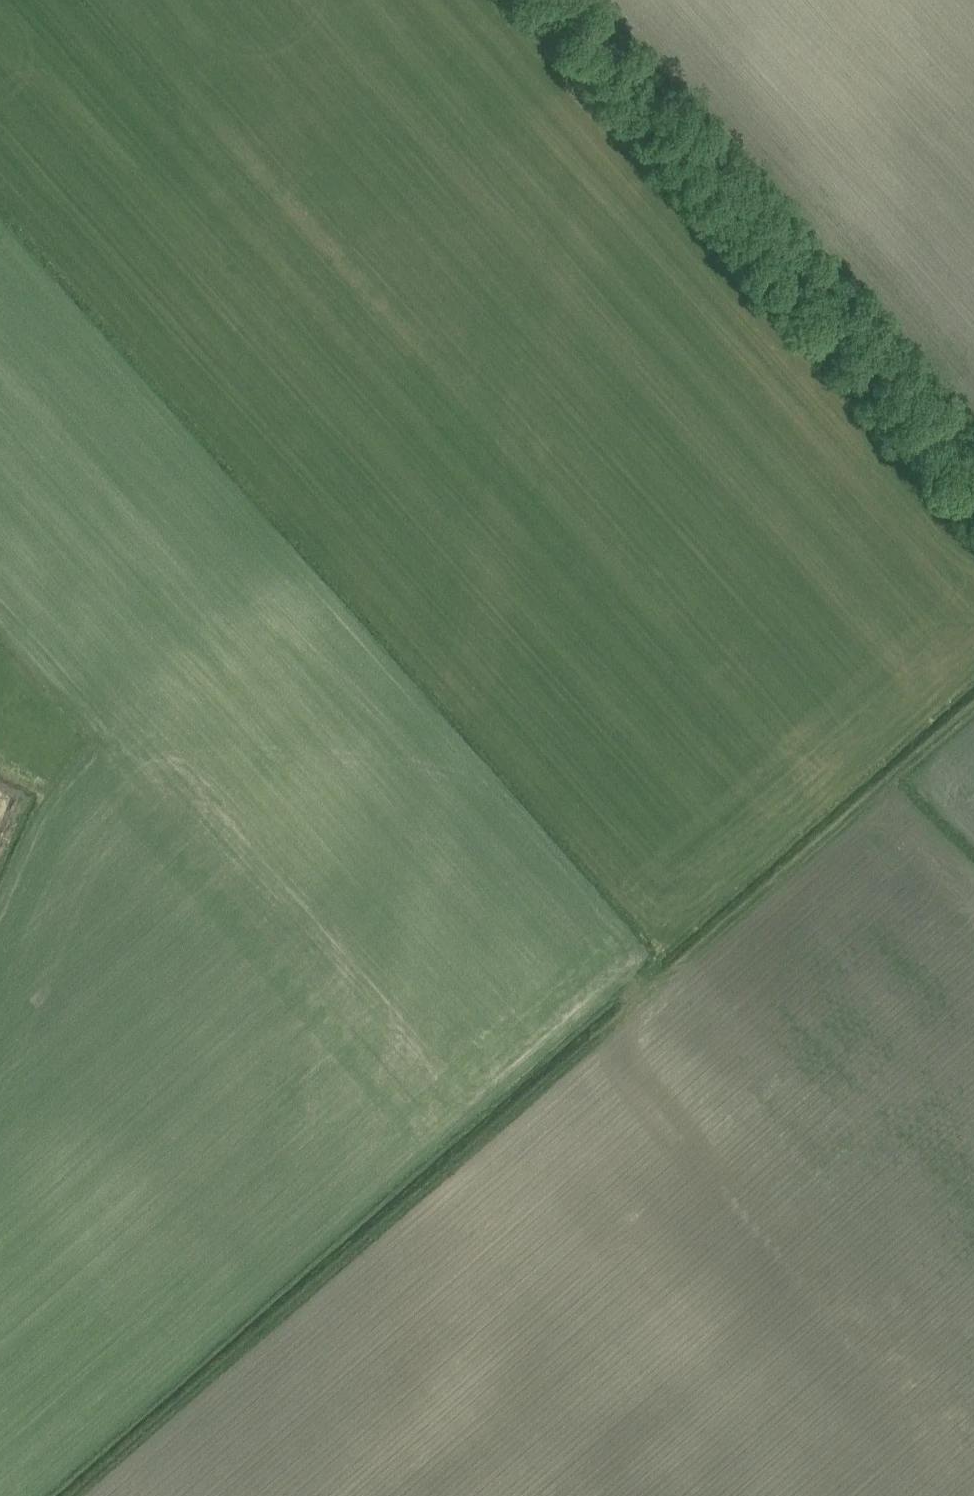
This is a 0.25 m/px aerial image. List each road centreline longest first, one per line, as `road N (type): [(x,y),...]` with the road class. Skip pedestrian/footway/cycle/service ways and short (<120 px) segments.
road 1 (unclassified): [(973,465),(563,0)]

